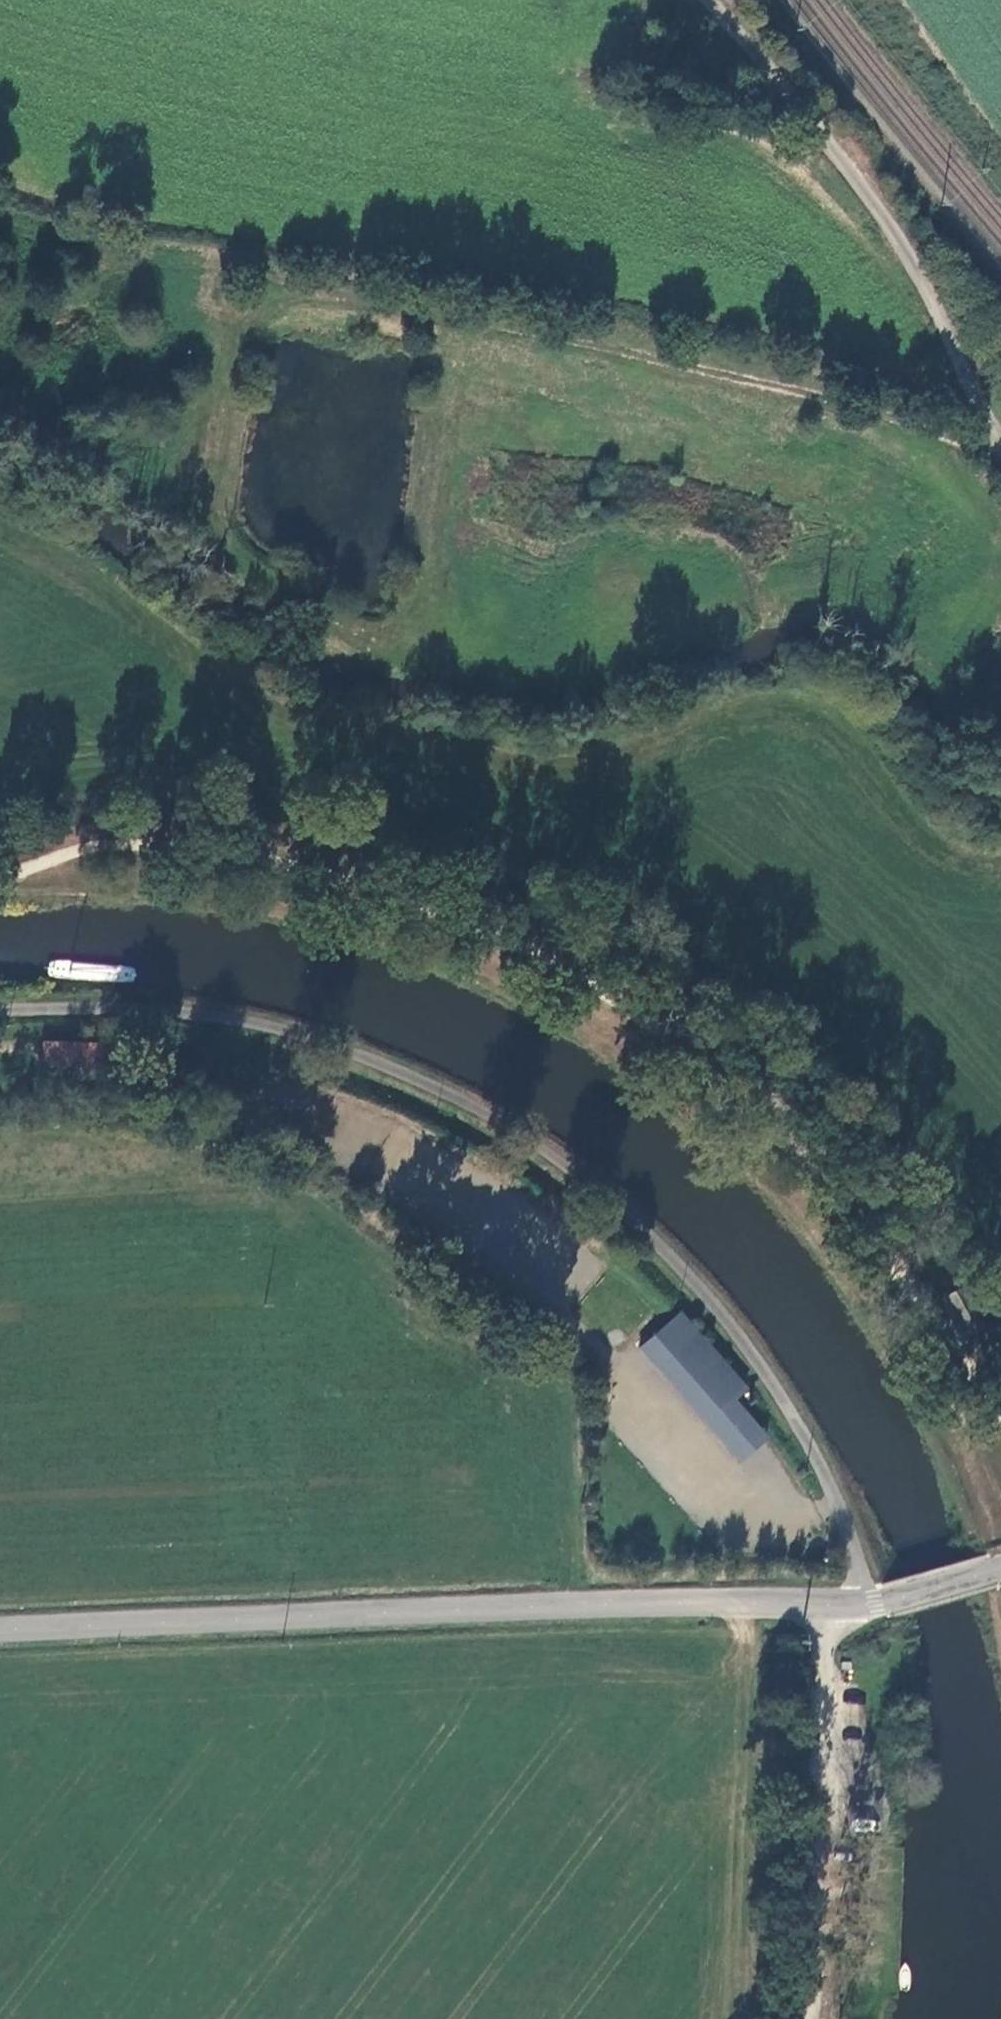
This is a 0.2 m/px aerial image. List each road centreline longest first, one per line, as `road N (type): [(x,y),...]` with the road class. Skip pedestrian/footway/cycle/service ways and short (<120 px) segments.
road 1 (track): [(0,1012),(166,1009),(245,1018),(458,1096),(586,1181),(633,1218),(757,1364),(833,1481),(852,1530),(857,1587),(843,1610)]
road 2 (tertiary): [(1000,1574),(843,1610),(614,1604),(0,1633)]
road 3 (unclassified): [(707,0),(920,267),(1000,437)]

